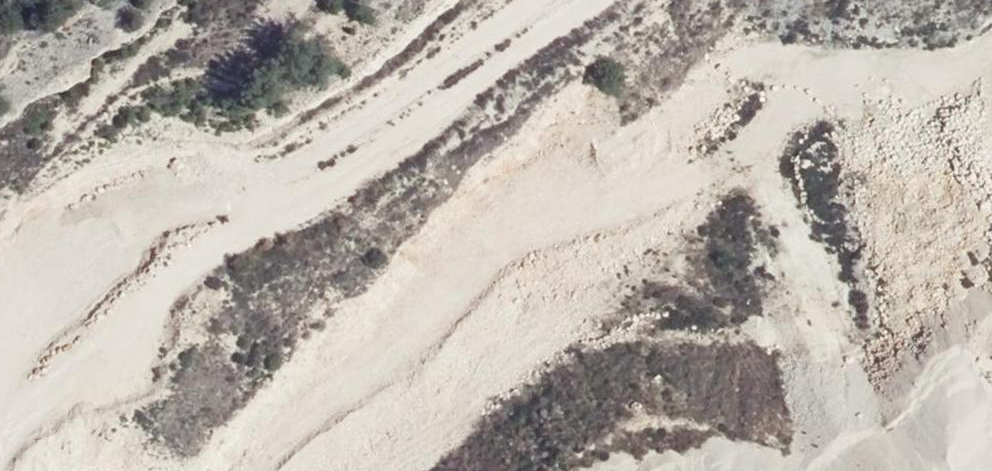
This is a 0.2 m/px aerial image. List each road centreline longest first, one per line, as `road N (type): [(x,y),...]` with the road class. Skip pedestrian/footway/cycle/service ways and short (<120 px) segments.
road 1 (track): [(0,394),(10,358),(61,293),(149,217),(314,159),(551,0)]

